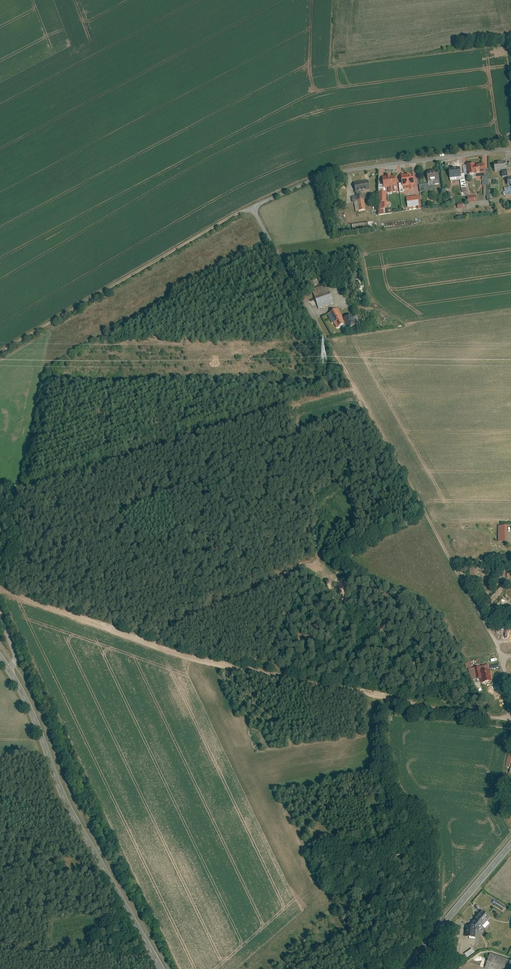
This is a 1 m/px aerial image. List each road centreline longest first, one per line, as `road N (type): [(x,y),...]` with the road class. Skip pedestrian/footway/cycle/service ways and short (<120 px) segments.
road 1 (residential): [(510,719),(496,642),(253,207),(345,169),(510,150)]
road 2 (track): [(0,590),(203,662),(510,719)]
road 3 (tertiary): [(0,661),(73,820),(160,968)]
road 4 (track): [(0,350),(253,207)]
road 5 (track): [(158,645),(200,610),(235,603),(306,568),(325,552),(337,521),(361,514)]
road 6 (secondary): [(409,968),(510,845)]

